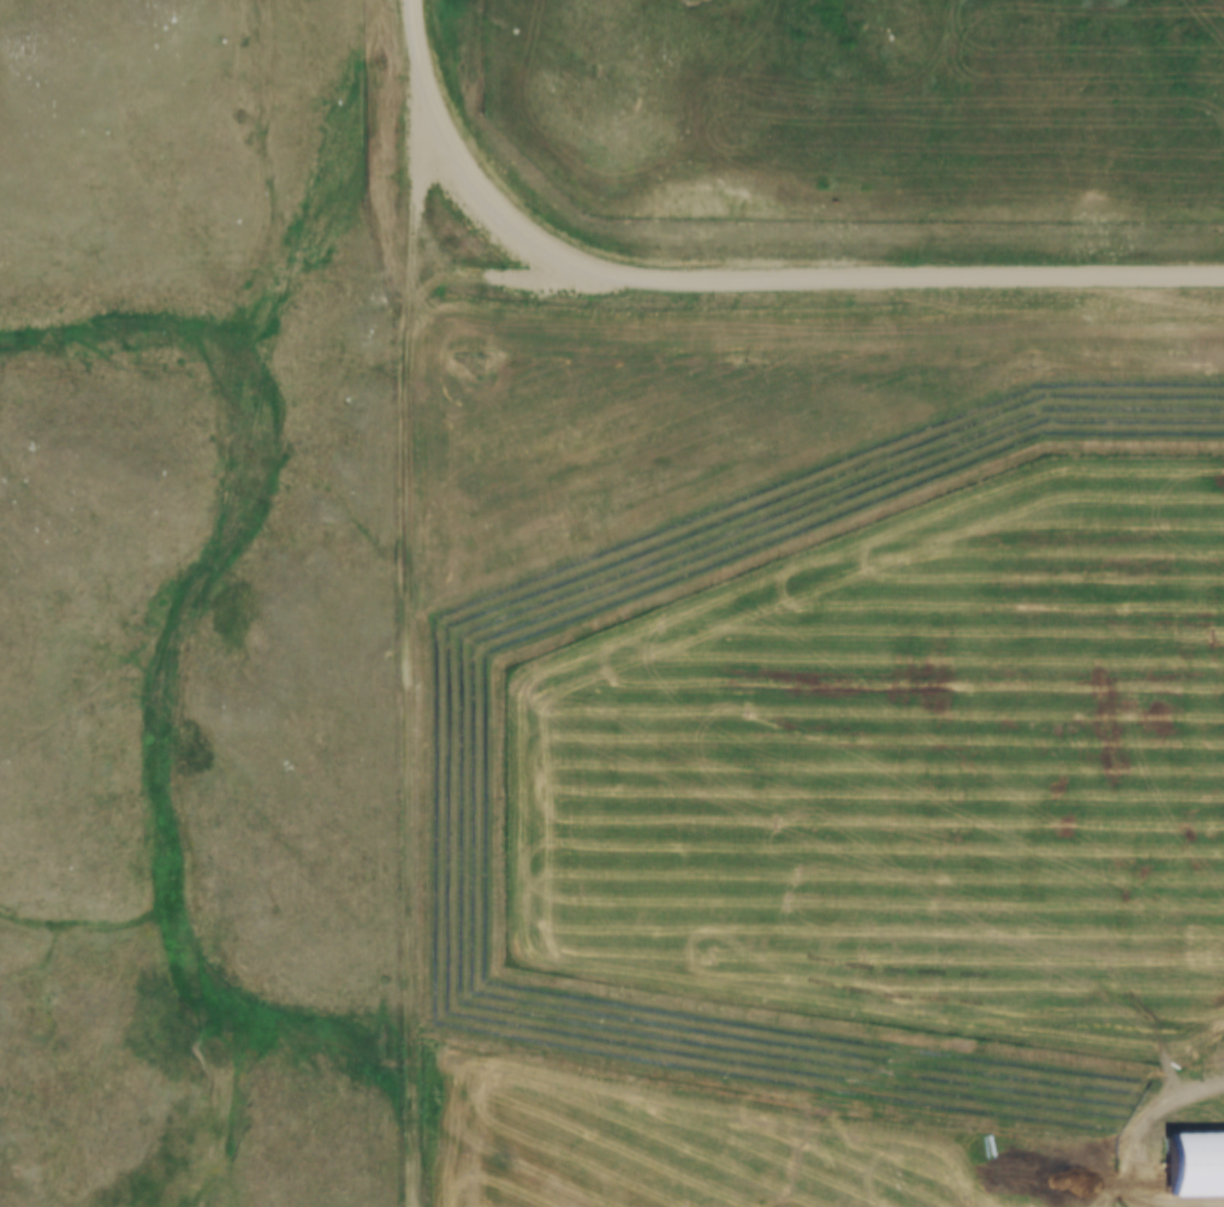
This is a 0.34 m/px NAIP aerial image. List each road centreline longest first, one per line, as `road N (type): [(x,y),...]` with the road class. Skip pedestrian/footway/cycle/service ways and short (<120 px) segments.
road 1 (track): [(420,1206),(422,78)]
road 2 (residential): [(1223,274),(628,275),(571,262),(507,216),(461,157),(422,78)]

